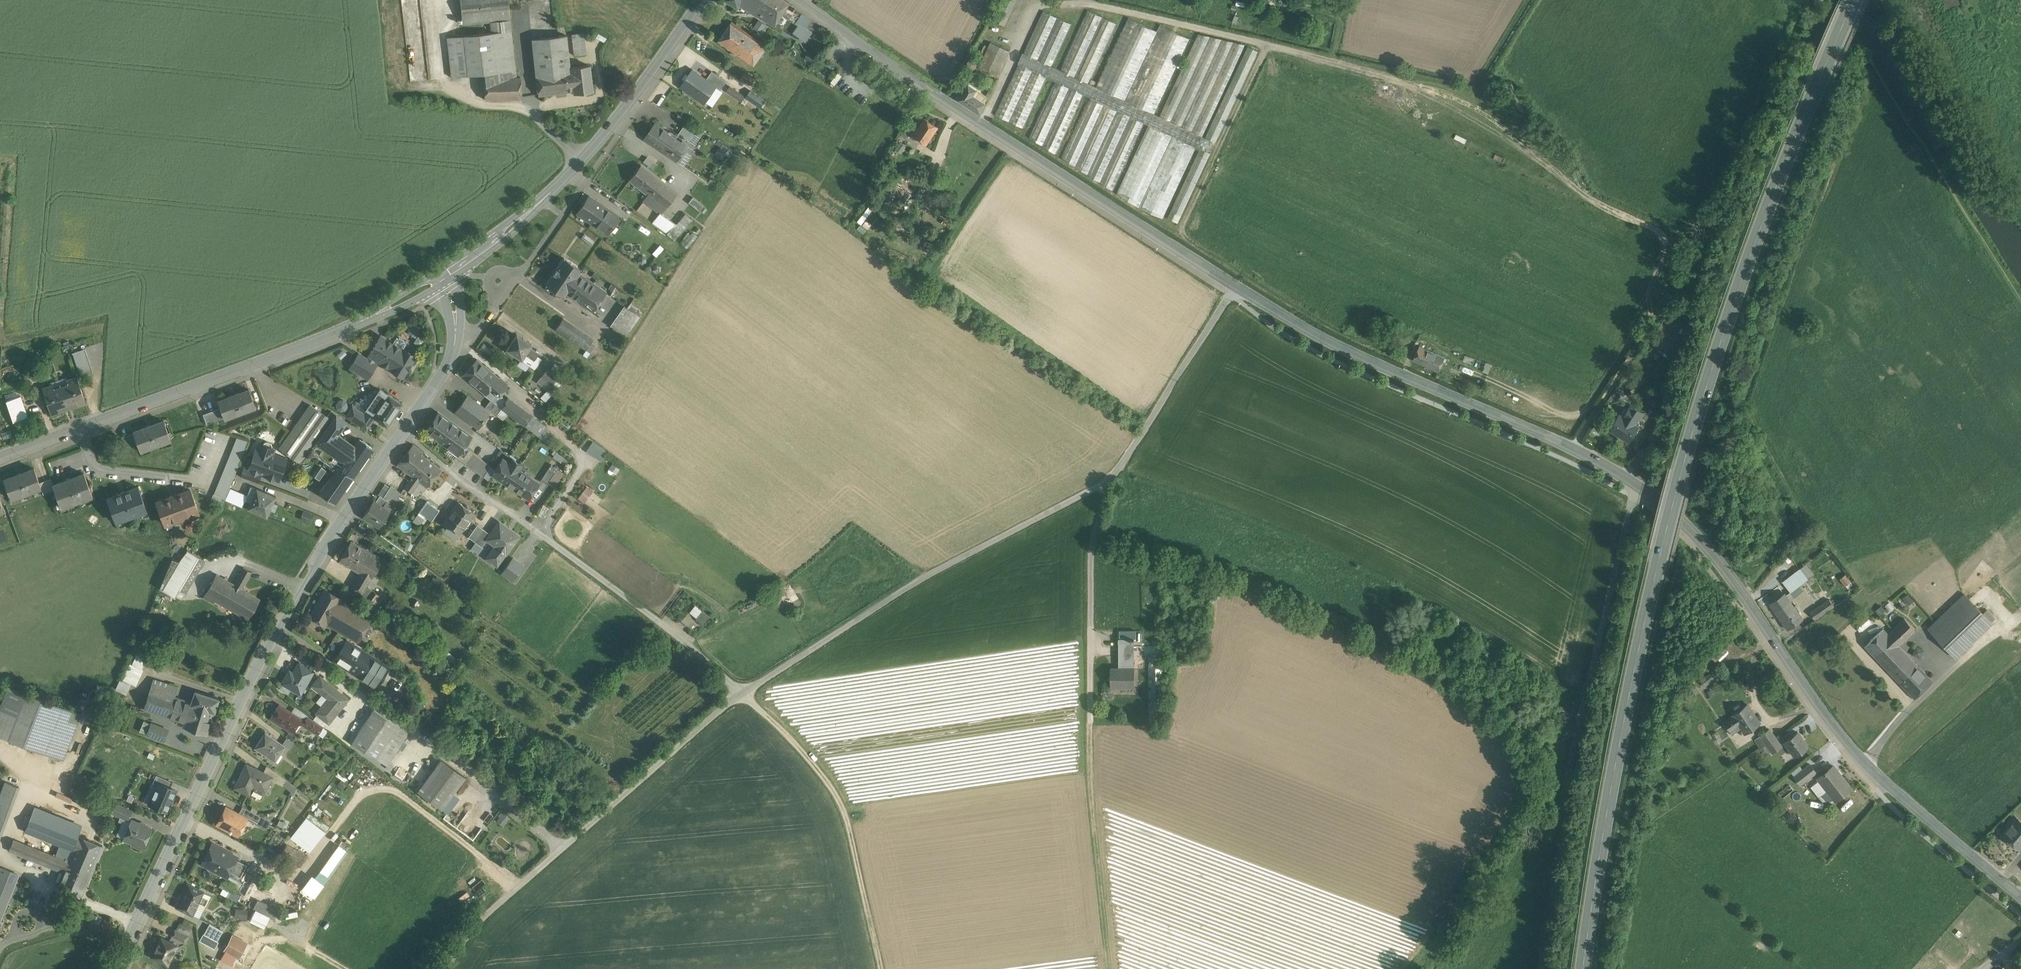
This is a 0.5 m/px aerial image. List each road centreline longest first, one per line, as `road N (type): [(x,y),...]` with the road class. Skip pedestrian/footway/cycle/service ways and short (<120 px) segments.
road 1 (tertiary): [(800,0),(1237,285),(1338,343),(1491,410),(1648,495),(1732,581),(1865,762),(2020,900)]
road 2 (primary): [(1854,0),(1708,368),(1626,705),(1582,968)]
road 3 (track): [(1118,473),(919,580),(740,694),(475,925),(447,968)]
road 4 (track): [(1573,450),(1649,332),(1650,297),(1667,250),(1661,233),(1579,191),(1473,107),(1268,45)]
road 5 (tertiary): [(116,968),(303,585),(408,432)]
road 6 (track): [(880,968),(846,814),(830,787),(690,646),(544,537)]
road 7 (tertiary): [(0,458),(386,311),(443,279)]
road 8 (tertiary): [(443,279),(585,156),(703,0)]
road 9 (track): [(1118,473),(1094,532),(1090,724)]
road 10 (track): [(1107,968),(1090,724)]
road 11 (track): [(1232,293),(1118,473)]
road 12 (residential): [(408,432),(544,537)]
road 13 (tertiary): [(408,432),(459,341),(443,279)]
road 14 (track): [(1473,107),(1479,80),(1531,0)]

